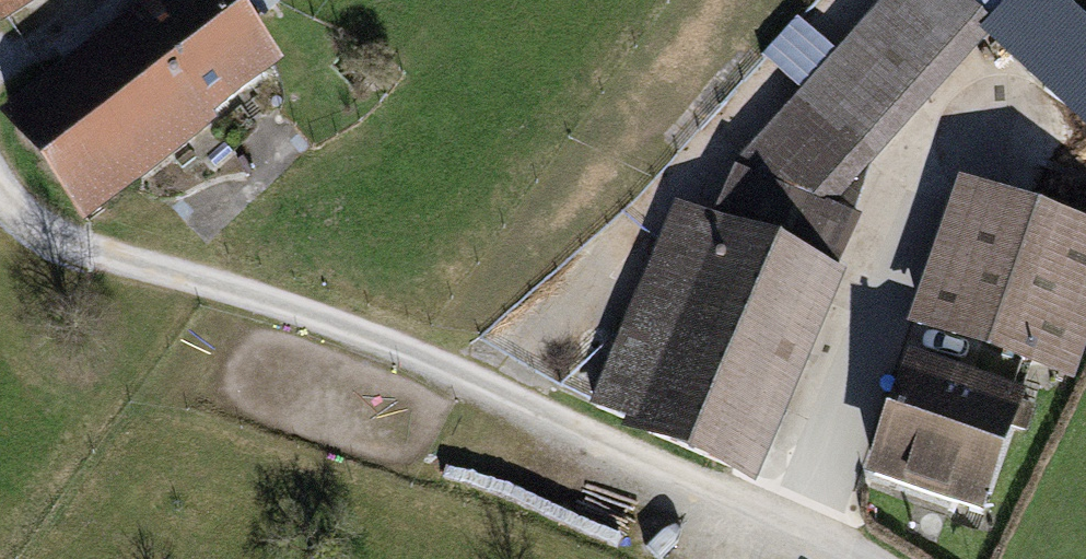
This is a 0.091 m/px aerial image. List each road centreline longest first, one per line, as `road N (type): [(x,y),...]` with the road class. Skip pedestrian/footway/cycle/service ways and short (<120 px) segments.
road 1 (track): [(0,183),(51,229),(90,249),(224,287),(384,346),(862,558)]
road 2 (track): [(800,530),(920,181)]

